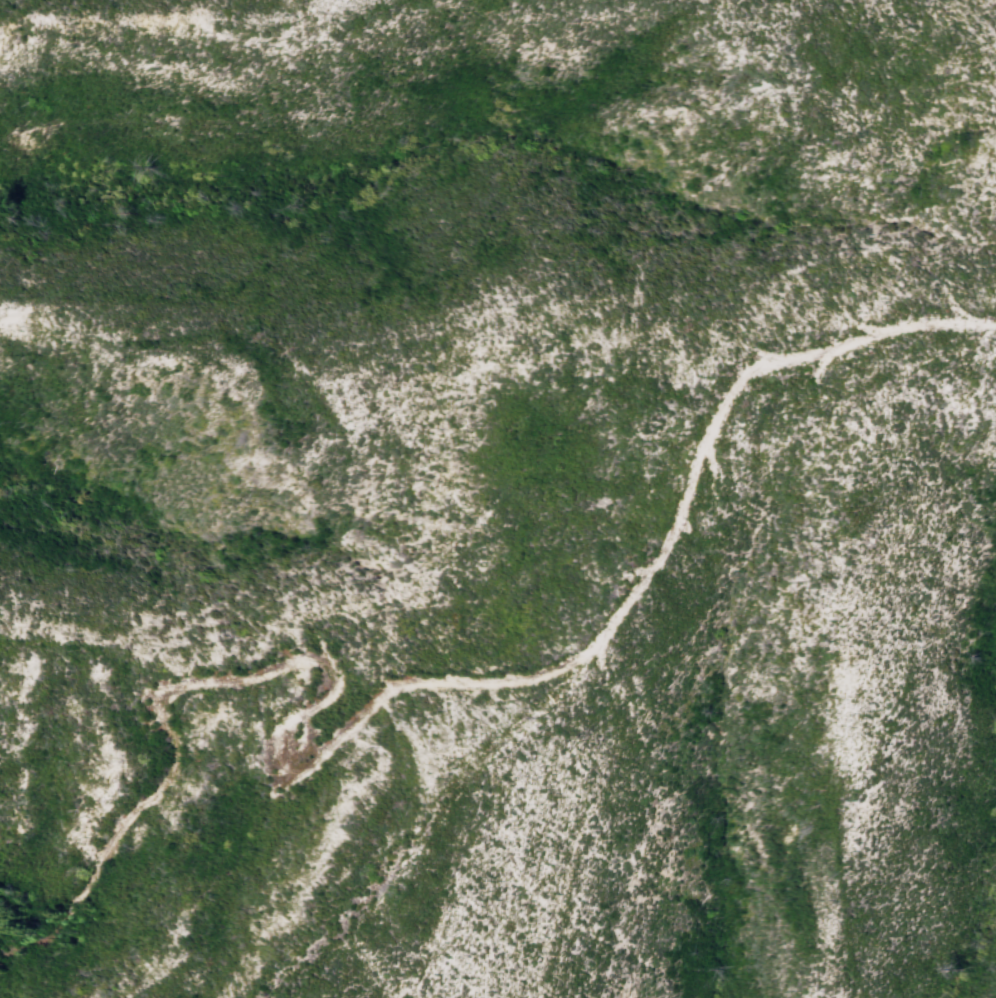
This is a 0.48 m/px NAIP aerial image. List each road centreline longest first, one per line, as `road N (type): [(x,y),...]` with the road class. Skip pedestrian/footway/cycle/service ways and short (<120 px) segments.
road 1 (track): [(597,659),(519,682),(393,688),(305,773),(268,775),(286,725),(312,711),(336,681),(324,663),(300,657),(255,680),(182,687),(143,702),(161,743),(161,775),(141,811),(120,821),(48,944),(25,950),(0,976)]
road 2 (track): [(687,497),(673,546),(597,659),(527,725),(357,943),(296,997)]
road 3 (track): [(995,330),(910,327),(737,383),(694,463),(687,497)]

